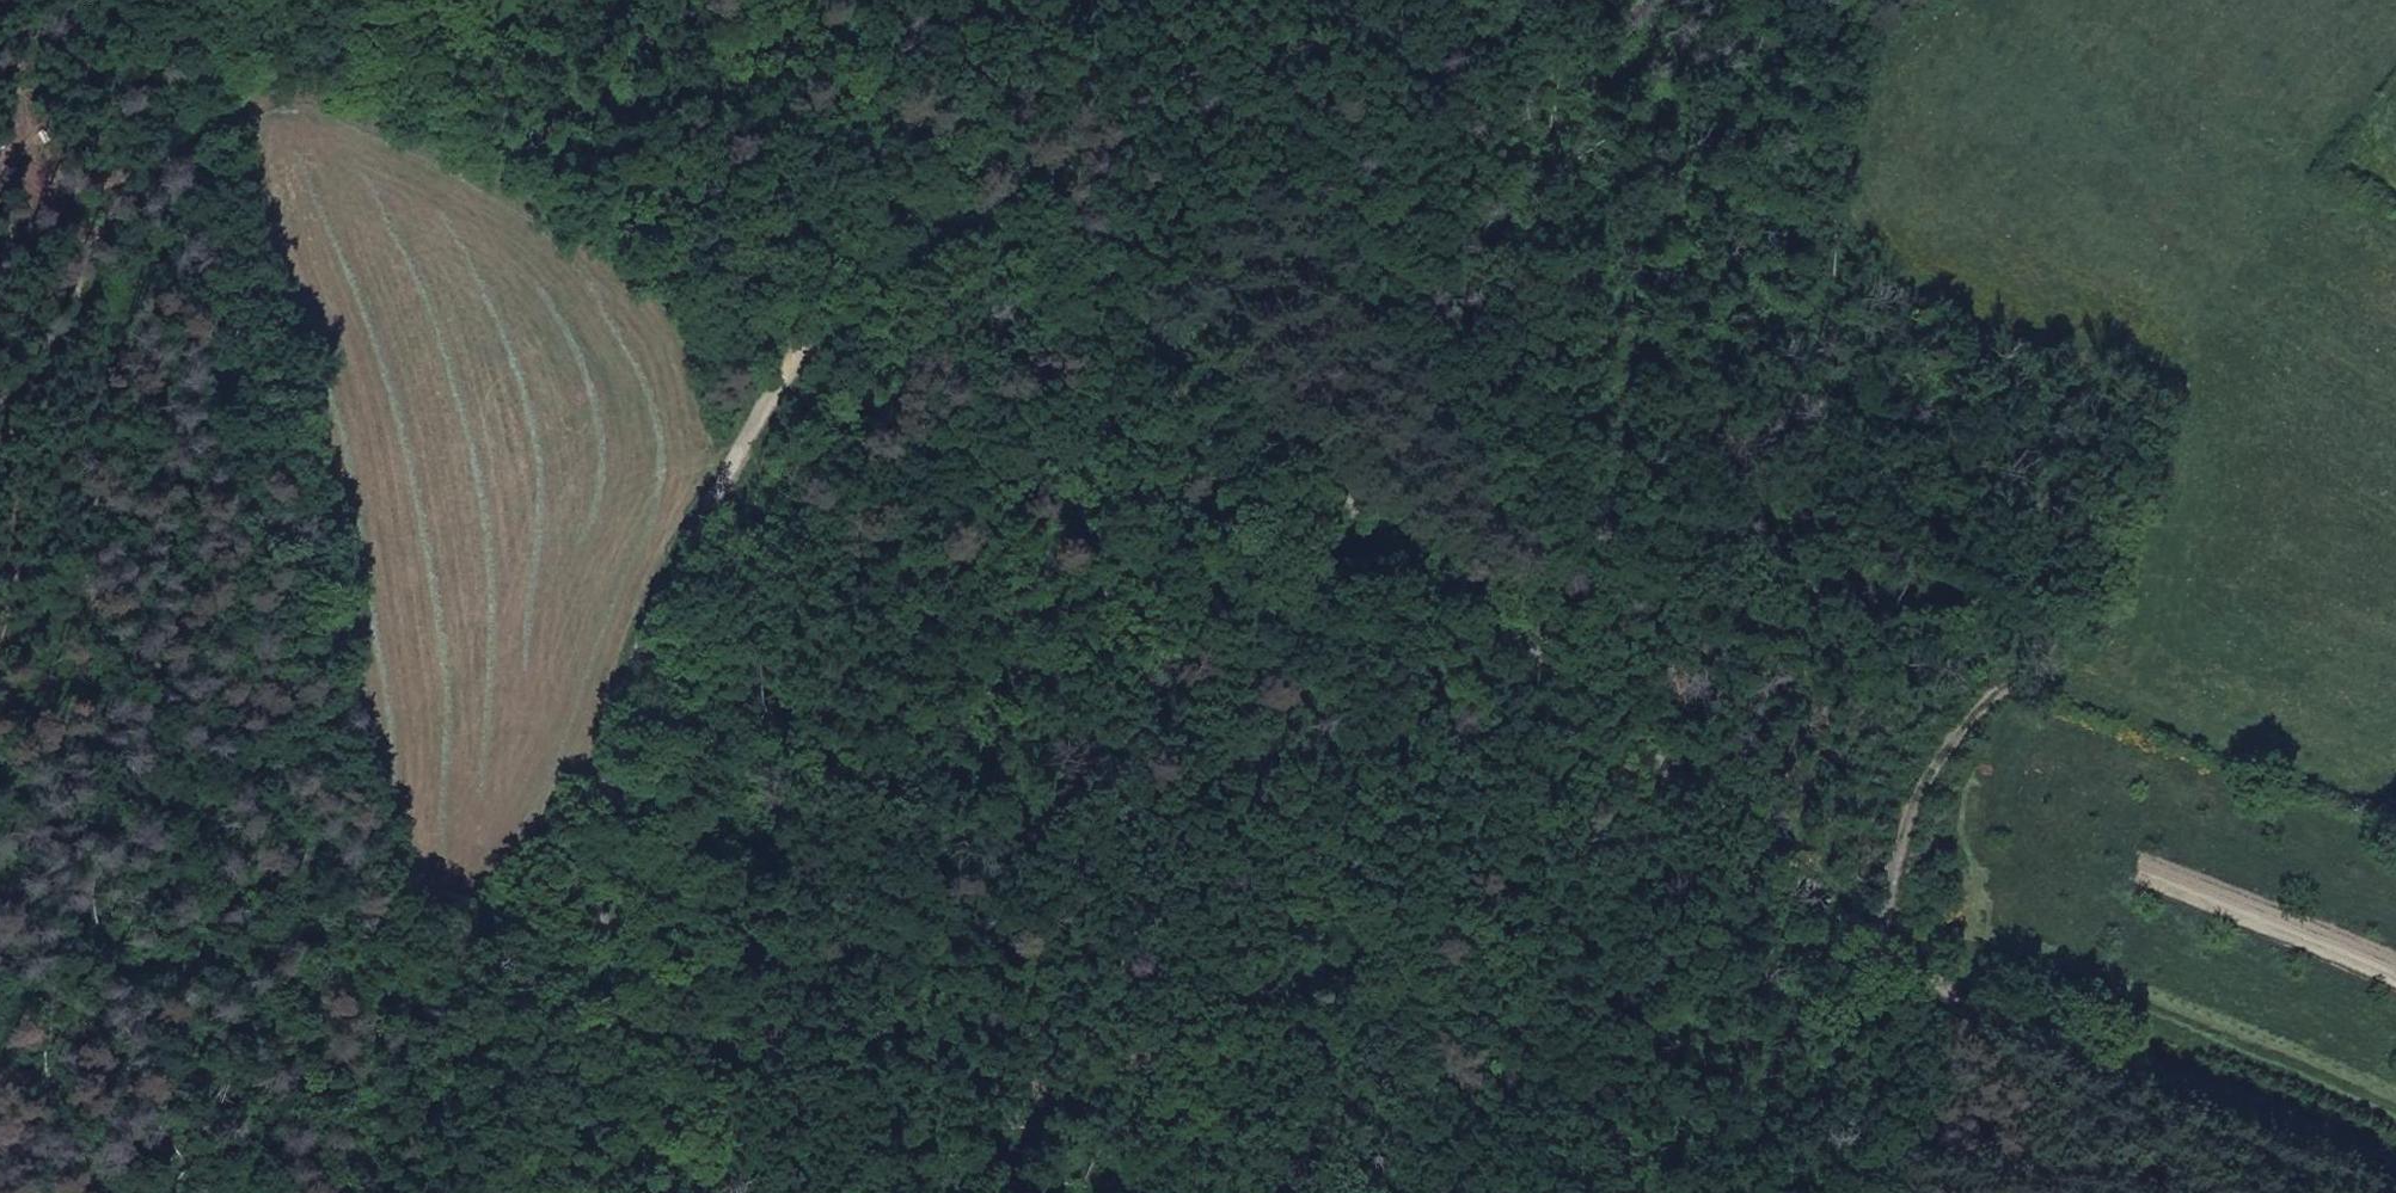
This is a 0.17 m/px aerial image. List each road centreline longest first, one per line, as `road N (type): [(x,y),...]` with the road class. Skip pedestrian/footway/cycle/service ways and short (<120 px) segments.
road 1 (track): [(595,1192),(592,1003),(606,820),(622,715),(649,624),(746,439),(936,209),(990,224),(1102,298),(1699,795),(1927,974),(2029,1026),(2395,1167)]
road 2 (track): [(1882,937),(1940,773),(1964,736),(2064,633),(2097,578)]

